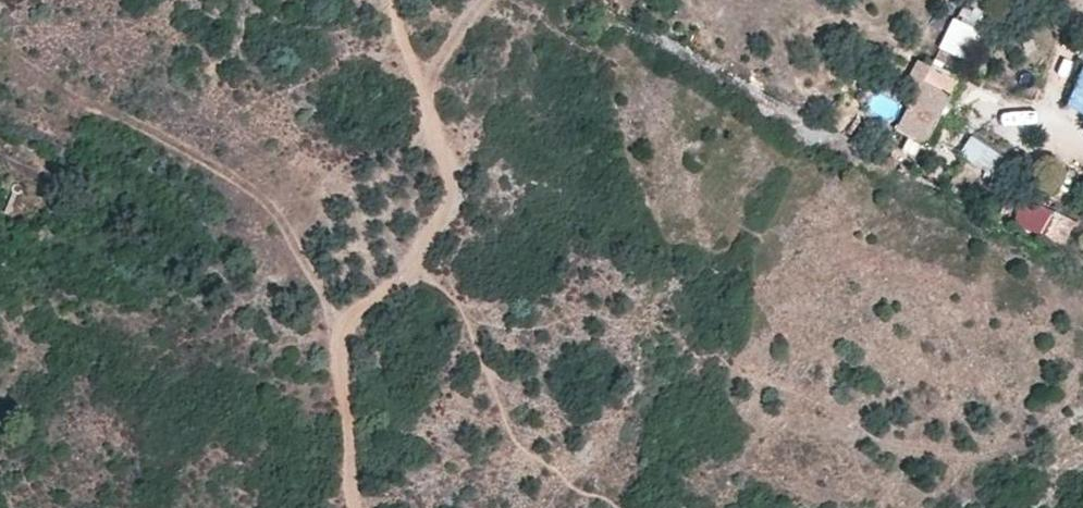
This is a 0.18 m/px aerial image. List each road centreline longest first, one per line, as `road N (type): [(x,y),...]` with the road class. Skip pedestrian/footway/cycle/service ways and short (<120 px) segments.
road 1 (track): [(357,507),(349,351),(367,314),(430,233),(445,187),(445,156),(402,0)]
road 2 (track): [(0,45),(92,112),(157,134),(279,206),(349,351)]

